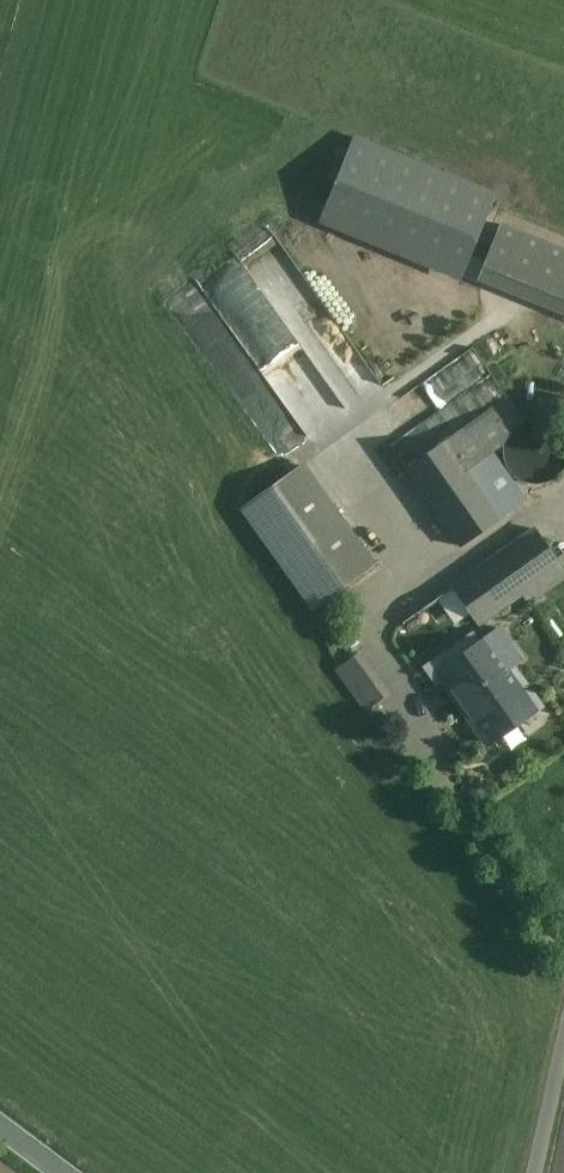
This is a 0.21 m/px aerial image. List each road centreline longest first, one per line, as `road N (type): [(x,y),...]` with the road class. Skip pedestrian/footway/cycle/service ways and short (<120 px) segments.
road 1 (unclassified): [(540,1172),(563,1053)]

